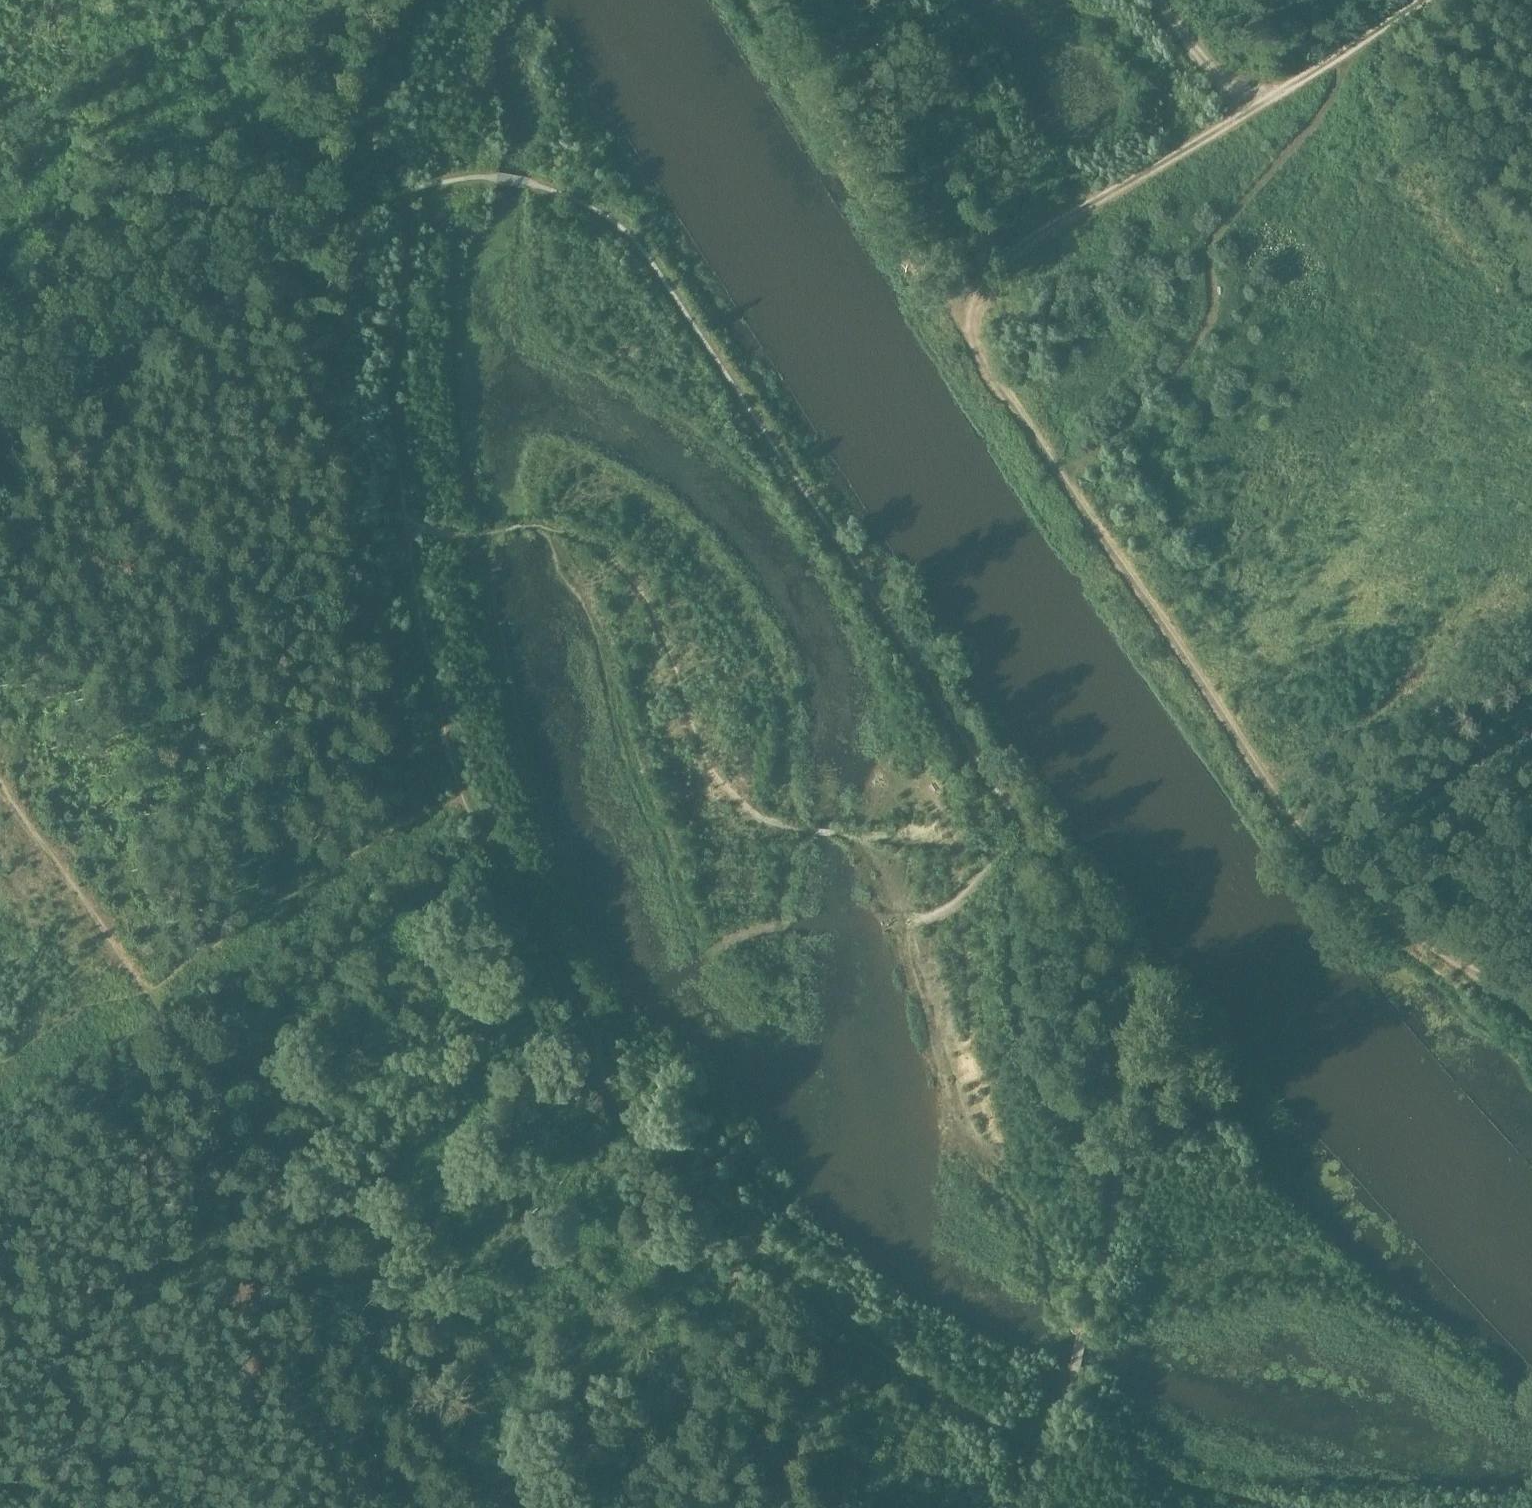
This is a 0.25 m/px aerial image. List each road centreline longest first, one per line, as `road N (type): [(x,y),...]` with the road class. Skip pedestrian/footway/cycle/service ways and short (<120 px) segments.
road 1 (track): [(965,329),(1294,829),(1371,899),(1531,1009)]
road 2 (track): [(640,1007),(750,934),(937,915),(1033,846)]
road 3 (track): [(745,0),(965,329)]
road 4 (track): [(965,329),(1008,257),(1249,113)]
road 5 (track): [(713,1210),(732,1279),(727,1317),(695,1403),(679,1507)]
road 6 (track): [(592,1045),(604,1088),(625,1118),(713,1210)]
road 7 (track): [(1249,113),(1419,0)]
road 8 (track): [(1249,113),(1158,0)]

